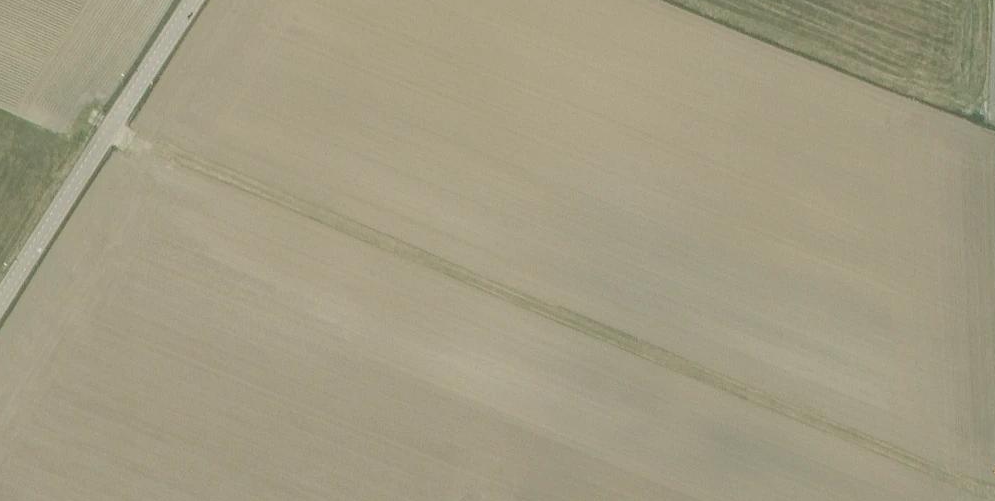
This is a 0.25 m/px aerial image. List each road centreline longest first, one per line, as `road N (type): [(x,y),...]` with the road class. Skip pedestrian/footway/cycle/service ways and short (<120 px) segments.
road 1 (unclassified): [(0,301),(190,0)]

